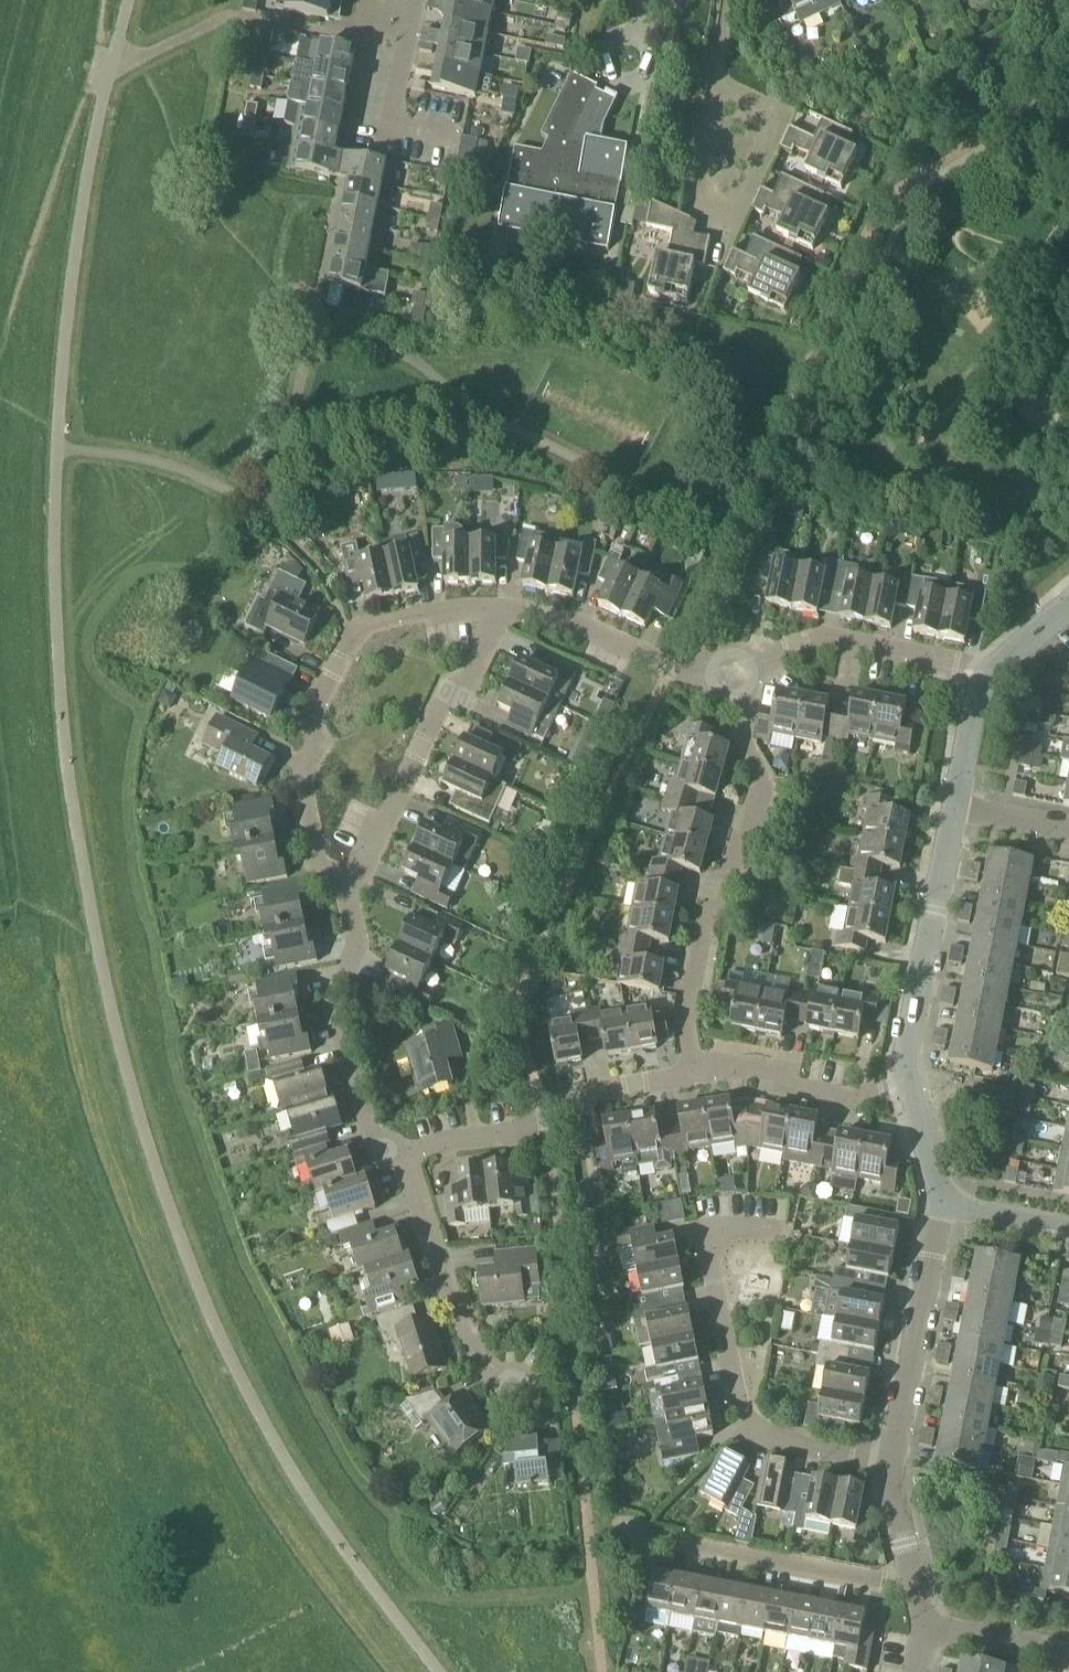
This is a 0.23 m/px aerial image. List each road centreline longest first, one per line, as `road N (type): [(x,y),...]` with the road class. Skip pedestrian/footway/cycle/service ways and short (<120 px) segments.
road 1 (residential): [(499,611),(383,623),(348,640),(311,717),(316,742),(300,781),(315,860),(345,880)]
road 2 (residential): [(694,1076),(683,1018),(703,921),(723,898),(760,793),(731,675)]
road 3 (residential): [(889,1467),(778,1444),(740,1413),(710,1247),(734,1230),(784,1233)]
road 4 (residential): [(345,880),(362,872),(438,703),(465,686),(499,611)]
road 5 (residential): [(345,880),(355,948),(329,1001),(368,1131),(383,1151),(404,1155)]
road 6 (residential): [(404,1155),(519,1134),(592,1094),(694,1076)]
road 7 (residential): [(915,1589),(618,1533)]
road 8 (residential): [(910,1085),(907,1044),(954,808)]
road 9 (residential): [(889,1467),(941,1204)]
road 10 (residential): [(982,682),(952,664),(826,640),(731,675)]
road 11 (residential): [(514,1389),(499,1382),(463,1329),(404,1155)]
road 12 (residential): [(713,83),(700,202),(733,220),(778,123)]
road 13 (residential): [(731,675),(692,676),(579,627),(499,611)]
road 14 (residential): [(694,1076),(779,1072),(797,1089),(854,1099),(910,1085)]
road 15 (residential): [(455,137),(390,124),(409,24)]
road 16 (residential): [(1068,1229),(941,1204)]
road 17 (residential): [(954,808),(982,682)]
road 18 (residential): [(915,1589),(889,1467)]
road 19 (residential): [(941,1204),(910,1085)]

